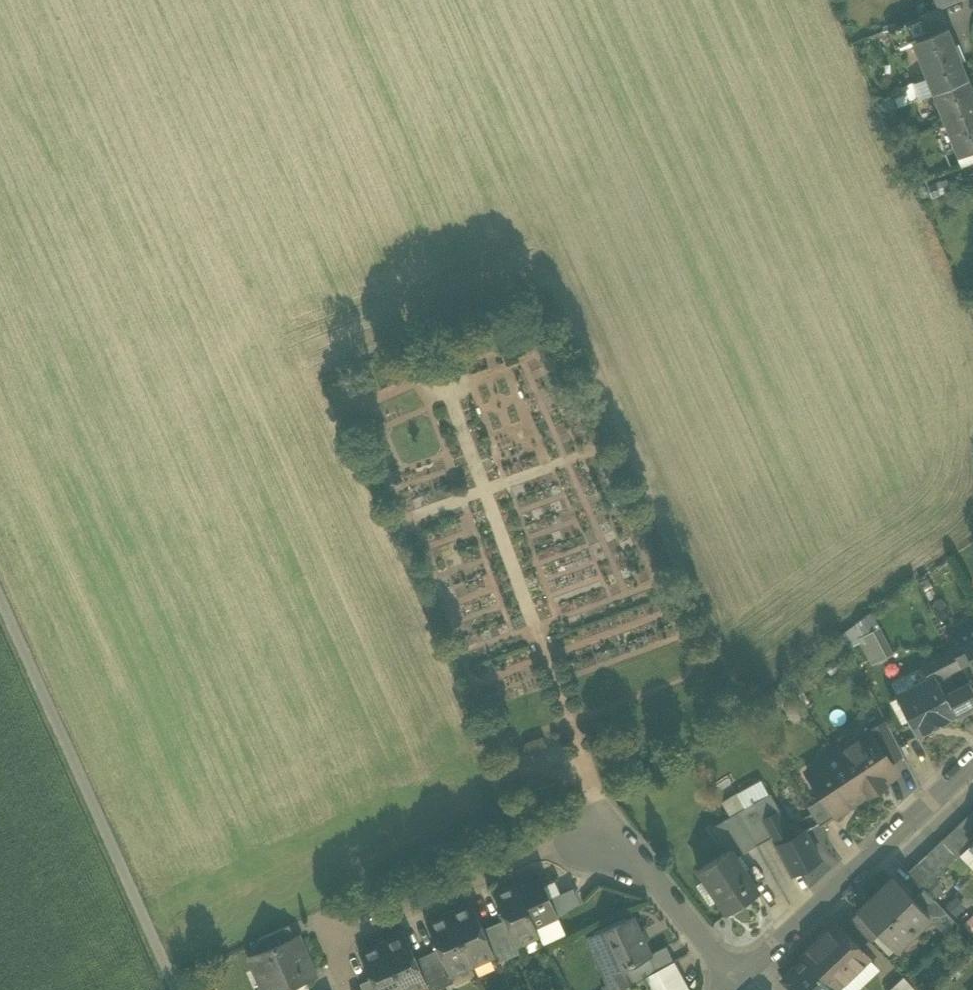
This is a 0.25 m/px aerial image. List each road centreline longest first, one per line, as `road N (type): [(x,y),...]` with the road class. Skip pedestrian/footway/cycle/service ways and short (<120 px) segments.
road 1 (residential): [(739,978),(599,825),(331,945)]
road 2 (unclassified): [(0,597),(177,989)]
road 3 (residential): [(972,758),(739,978)]

